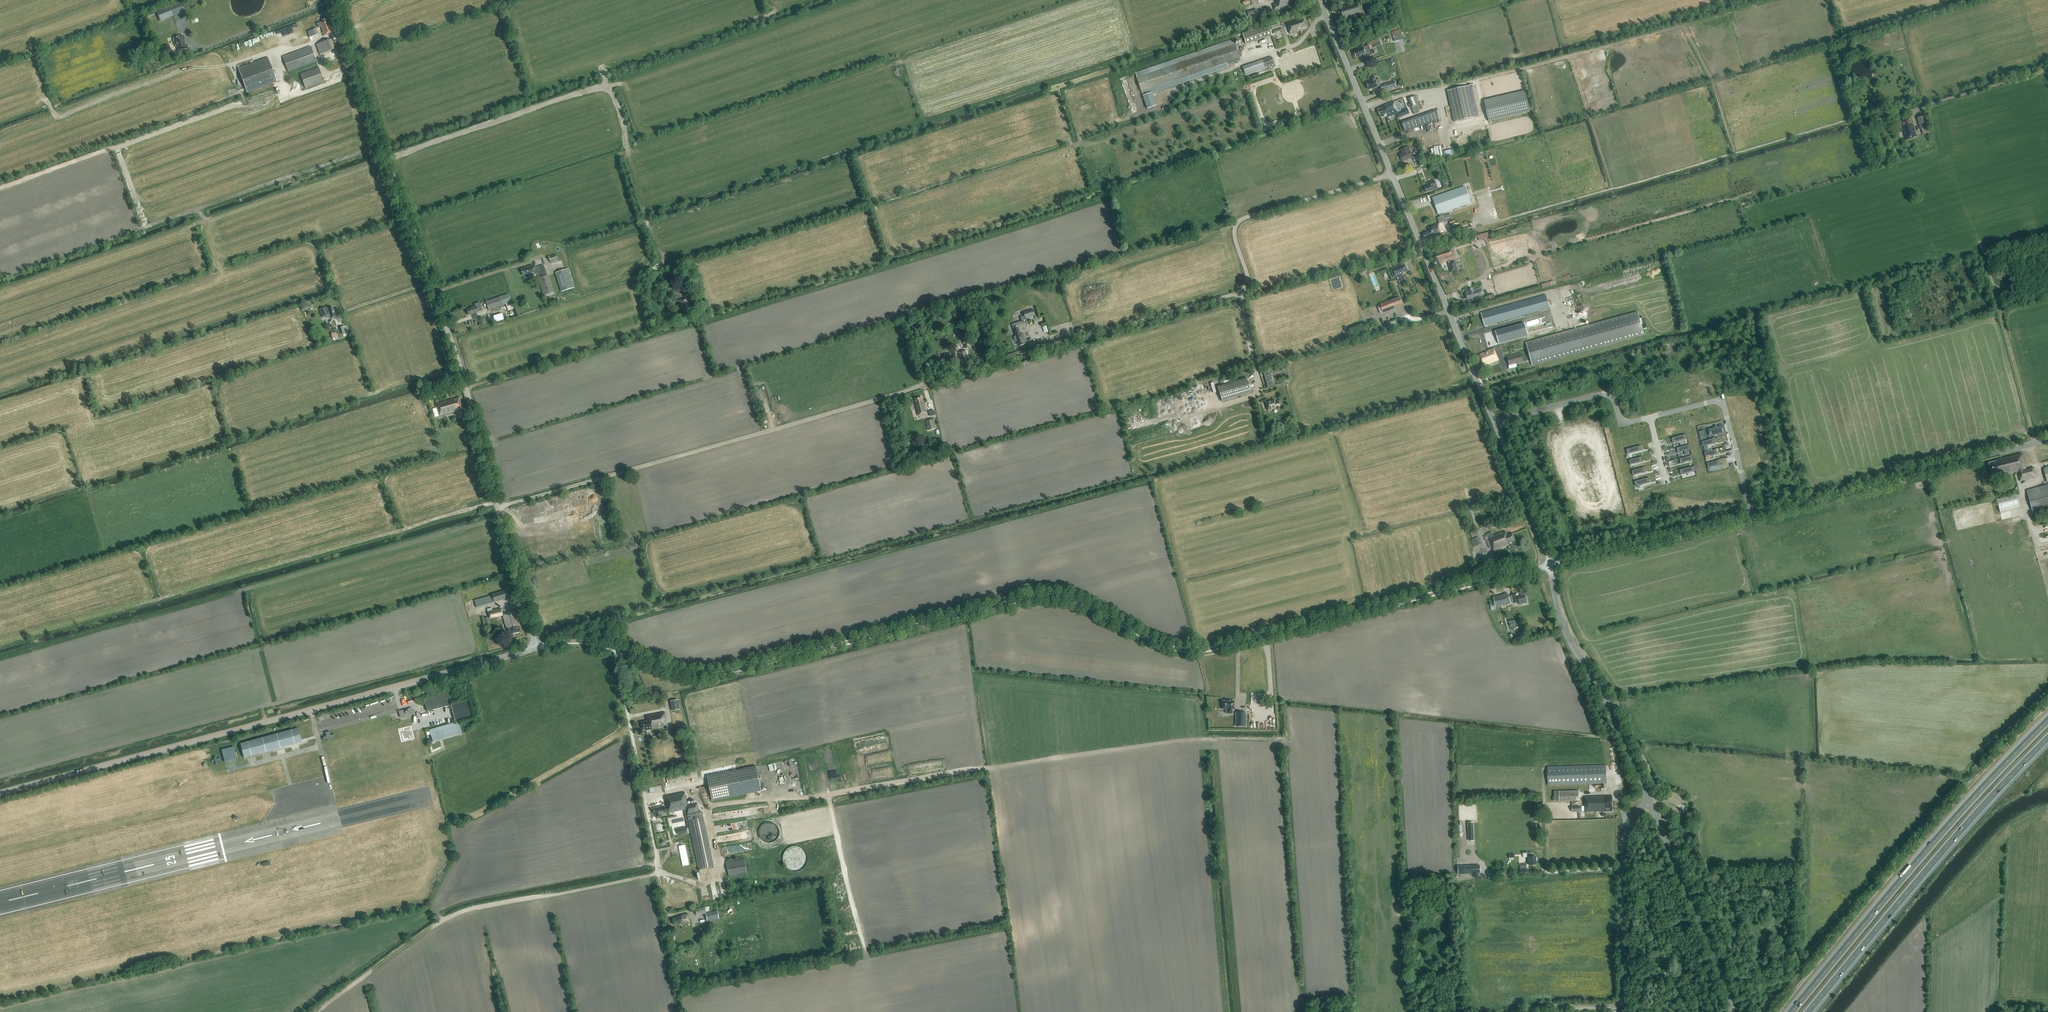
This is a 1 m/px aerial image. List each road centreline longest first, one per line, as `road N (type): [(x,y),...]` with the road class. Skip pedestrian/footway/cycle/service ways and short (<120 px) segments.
road 1 (tertiary): [(1550,565),(1211,651),(1180,652),(1073,601),(1040,599),(695,680),(613,651)]
road 2 (track): [(924,384),(1241,292),(1247,277),(1234,237),(1241,219),(1392,173)]
road 3 (tertiary): [(0,794),(536,648)]
road 4 (tertiary): [(497,508),(446,327),(333,0)]
road 5 (tertiary): [(1491,421),(1324,8)]
road 6 (unclassified): [(497,508),(924,384)]
road 7 (motorway): [(2047,720),(1791,1011)]
road 8 (track): [(314,1011),(459,915),(658,873)]
road 9 (motorway): [(1808,1011),(2047,738)]
road 10 (unclassified): [(1521,1011),(1608,1008),(1624,999),(1622,849),(1649,801)]
road 11 (tertiary): [(1752,516),(2047,440)]
road 12 (tertiary): [(1649,801),(1561,623),(1550,565)]
road 13 (track): [(466,388),(666,323),(677,307)]
road 14 (residential): [(658,873),(613,651)]
road 15 (tertiary): [(1731,1011),(1649,801)]
road 16 (tertiary): [(1550,565),(1752,516)]
road 17 (residential): [(1752,516),(1725,405),(1649,418)]
road 18 (residential): [(1649,418),(1620,421),(1608,394),(1491,421)]
road 19 (track): [(1916,126),(1913,113),(1923,106),(2037,74),(2047,60)]
road 20 (tertiary): [(1550,565),(1491,421)]
road 21 (tertiary): [(536,648),(497,508)]

